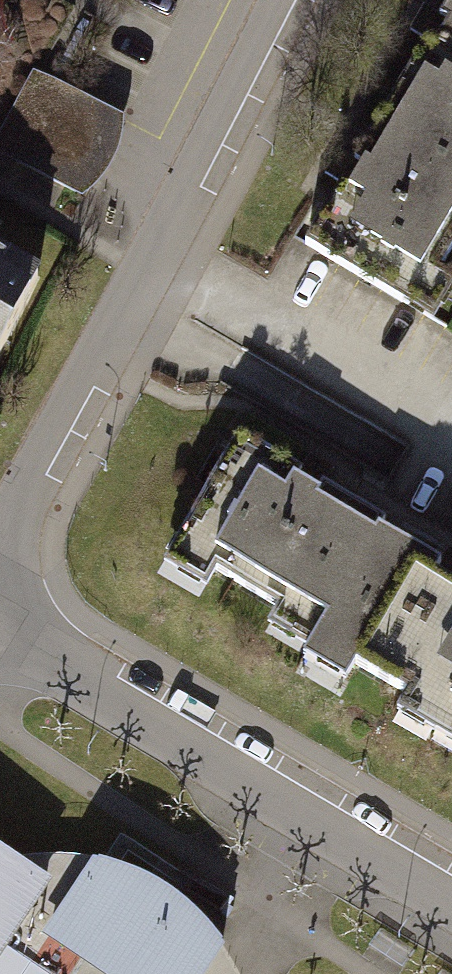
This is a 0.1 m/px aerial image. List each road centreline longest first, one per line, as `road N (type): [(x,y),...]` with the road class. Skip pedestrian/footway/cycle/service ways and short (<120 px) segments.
road 1 (residential): [(285,0),(0,545)]
road 2 (residential): [(451,898),(0,640)]

